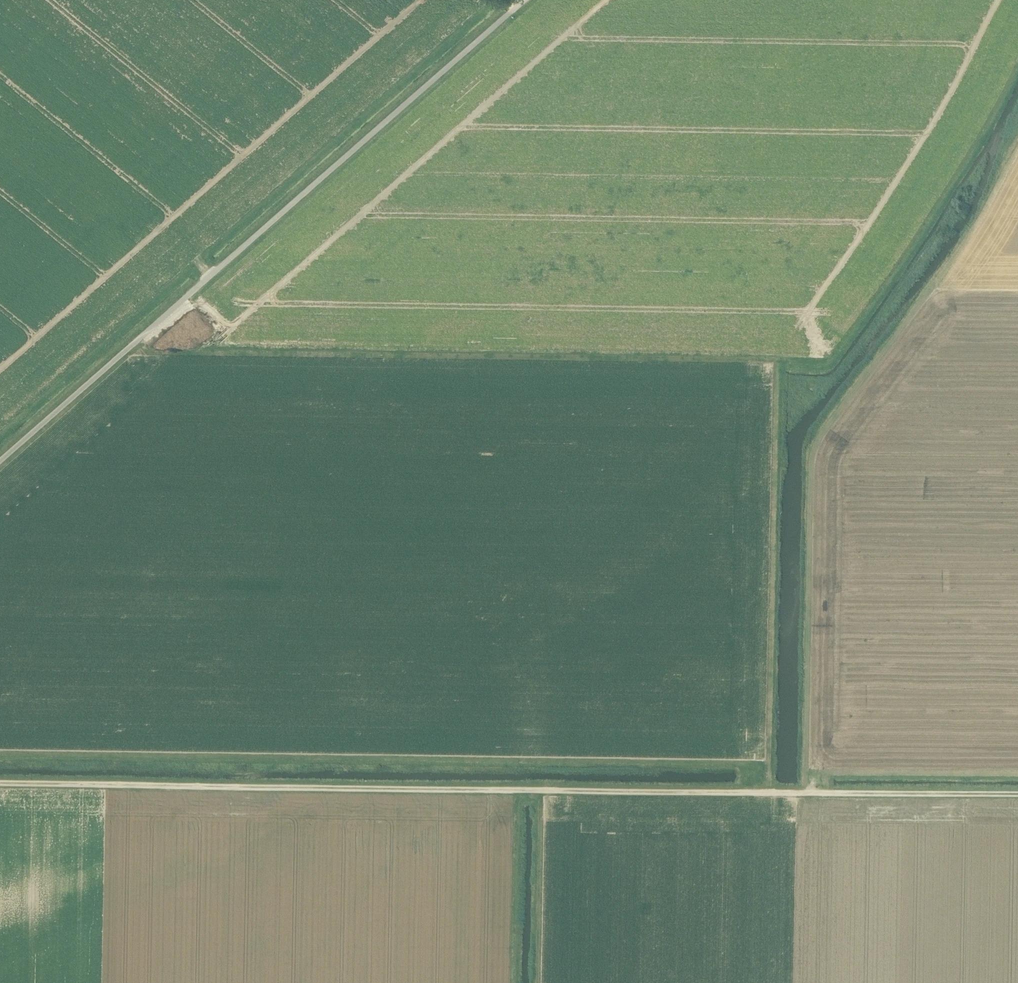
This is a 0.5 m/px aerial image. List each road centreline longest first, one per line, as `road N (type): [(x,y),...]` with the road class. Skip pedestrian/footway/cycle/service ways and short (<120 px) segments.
road 1 (track): [(1017,797),(0,783)]

